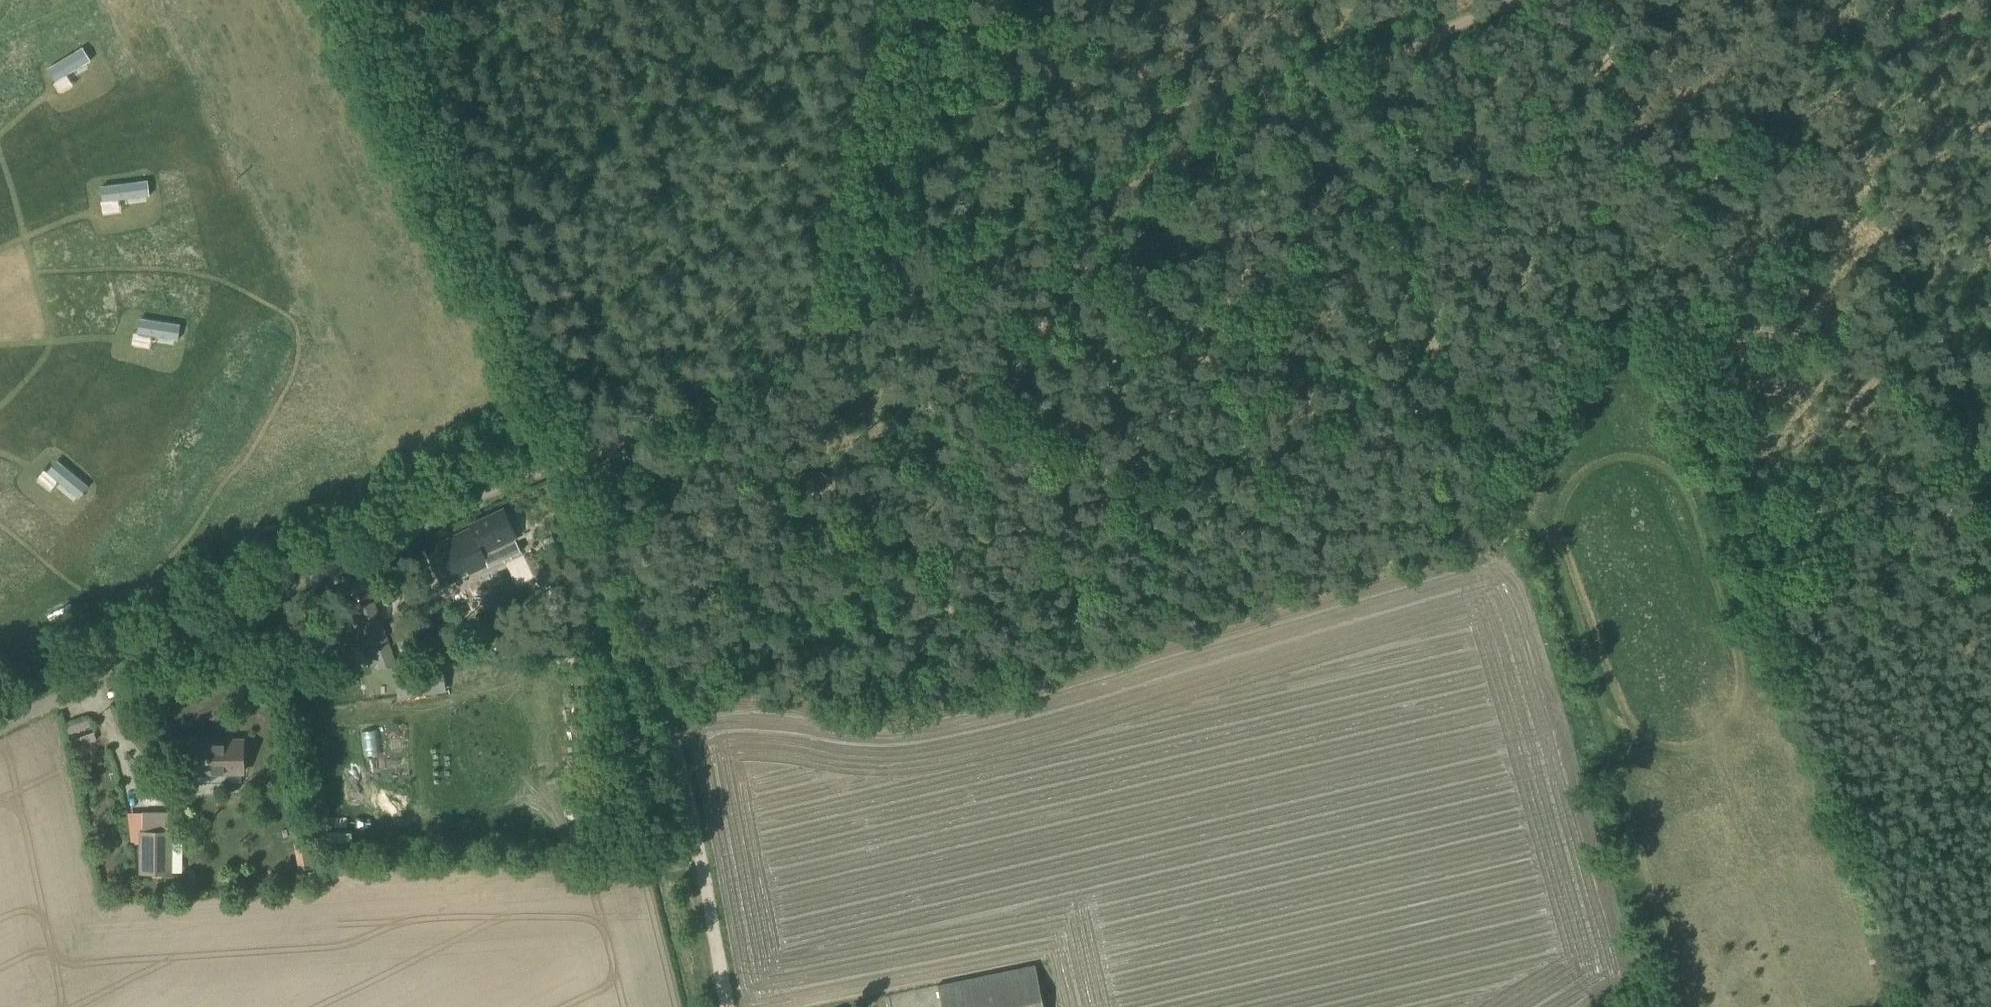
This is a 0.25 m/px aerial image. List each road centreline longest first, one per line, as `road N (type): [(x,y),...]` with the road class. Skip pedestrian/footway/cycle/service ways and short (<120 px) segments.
road 1 (track): [(588,445),(1519,0)]
road 2 (unclassified): [(0,723),(159,631),(588,445)]
road 3 (track): [(588,445),(651,652),(729,1006)]
road 4 (track): [(1696,1006),(1688,936),(1598,653),(1537,518)]
road 5 (track): [(381,0),(588,445)]

